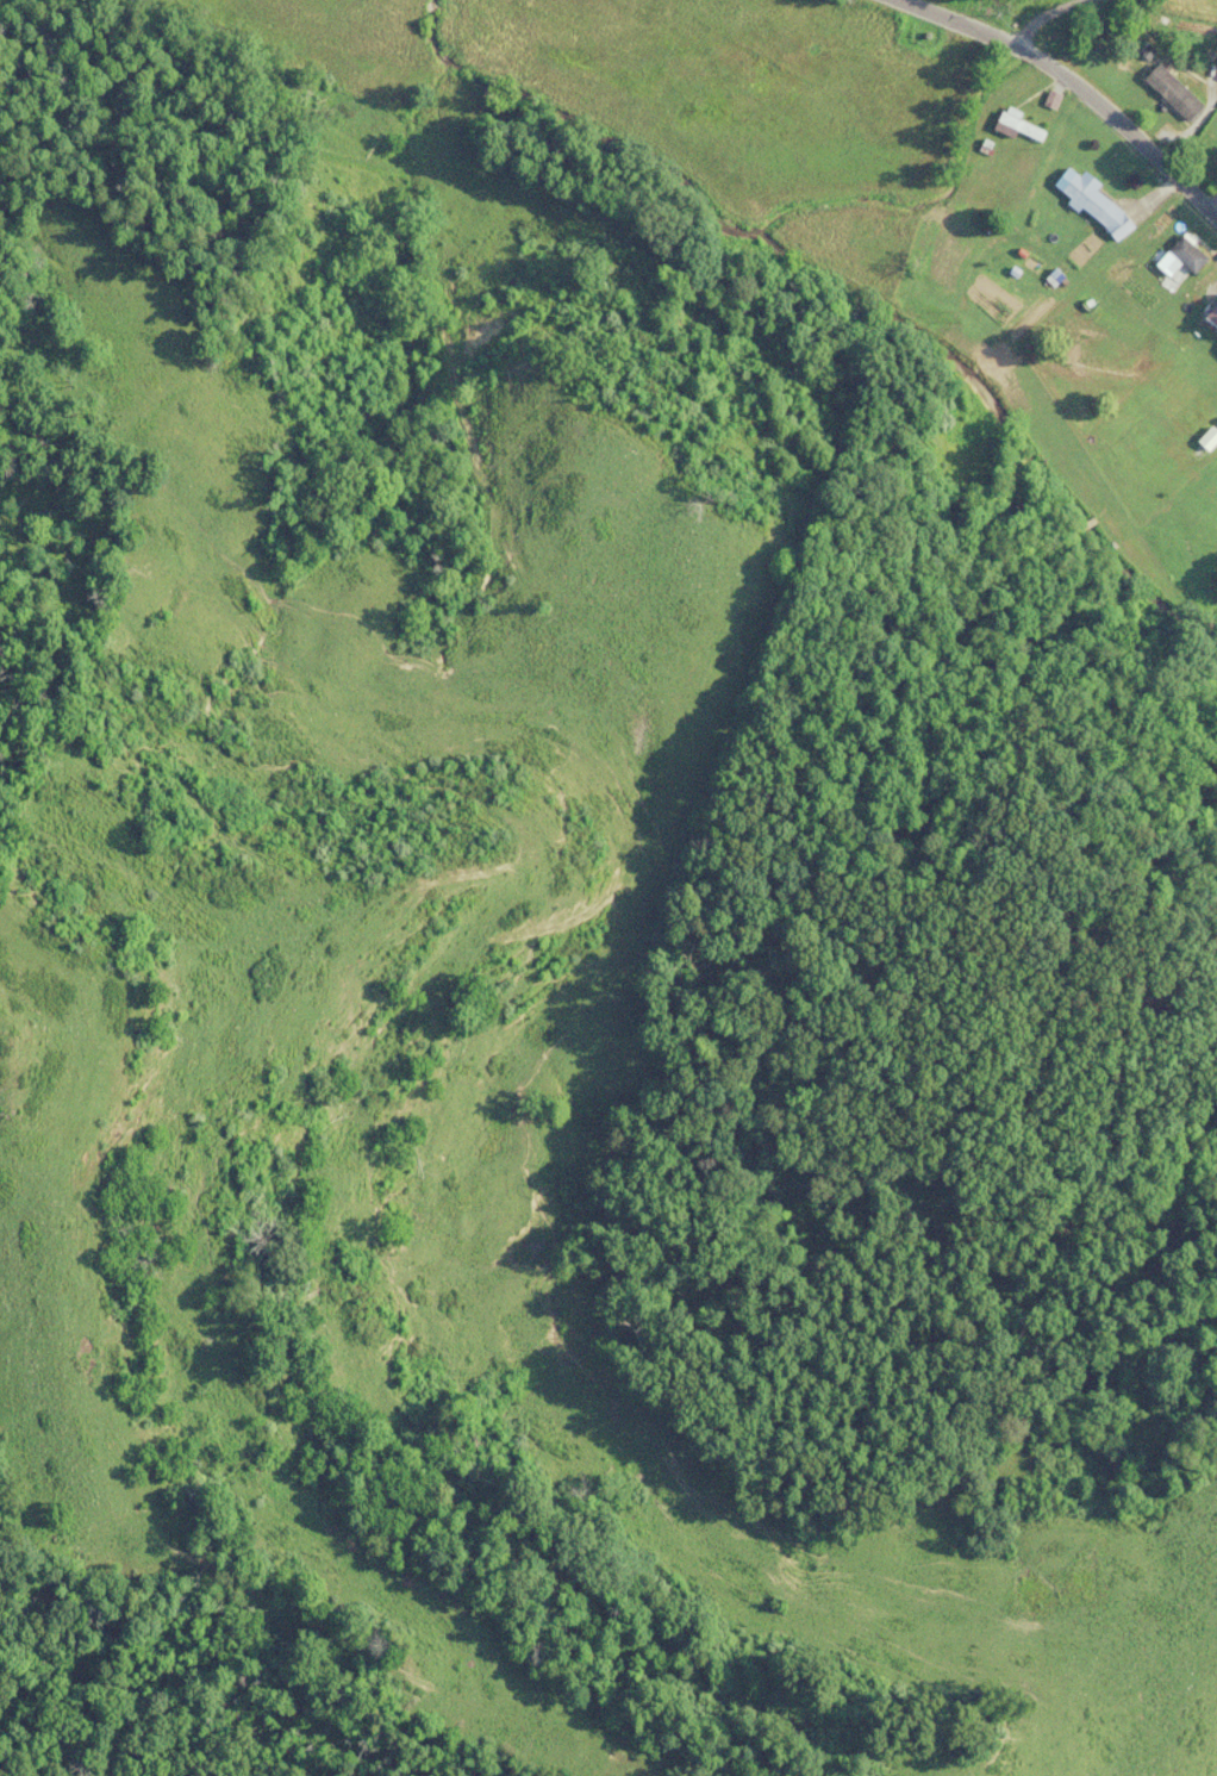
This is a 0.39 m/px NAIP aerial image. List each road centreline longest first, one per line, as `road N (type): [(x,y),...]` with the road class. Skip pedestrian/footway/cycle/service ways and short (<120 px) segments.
road 1 (tertiary): [(1216,217),(1046,61),(905,0)]

